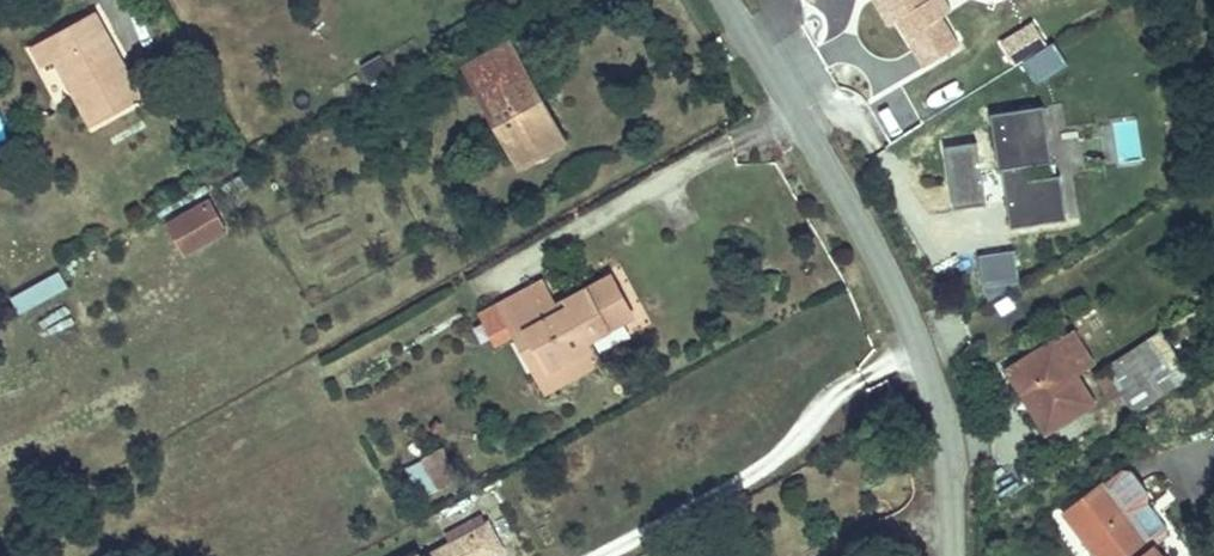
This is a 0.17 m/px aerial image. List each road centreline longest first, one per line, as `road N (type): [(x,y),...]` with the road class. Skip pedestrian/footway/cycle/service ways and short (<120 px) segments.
road 1 (residential): [(969,555),(971,440),(930,335),(732,0)]

